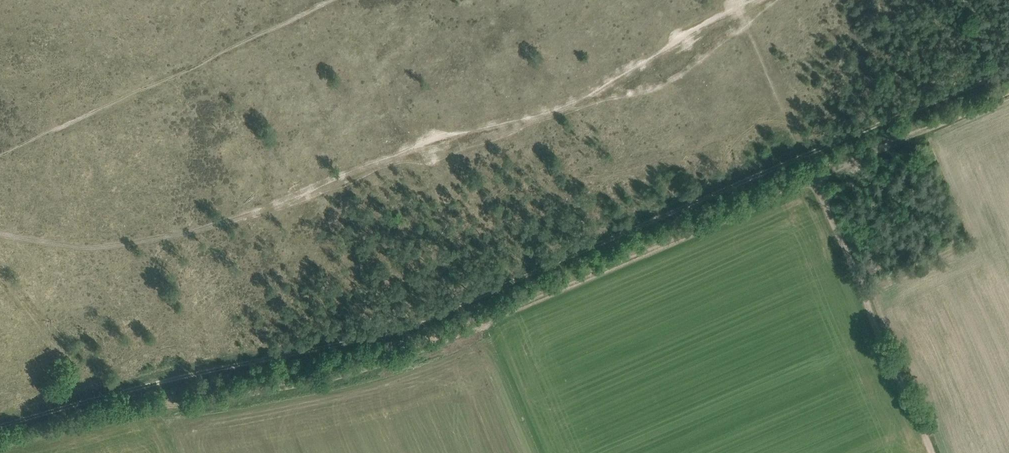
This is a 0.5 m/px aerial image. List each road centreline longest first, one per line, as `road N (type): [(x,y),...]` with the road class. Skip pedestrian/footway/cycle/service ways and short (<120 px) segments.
road 1 (track): [(0,431),(370,335),(804,157)]
road 2 (track): [(740,17),(628,88),(447,139),(183,235),(136,243),(0,226)]
road 3 (track): [(804,157),(932,452)]
road 4 (track): [(1008,66),(804,157)]

